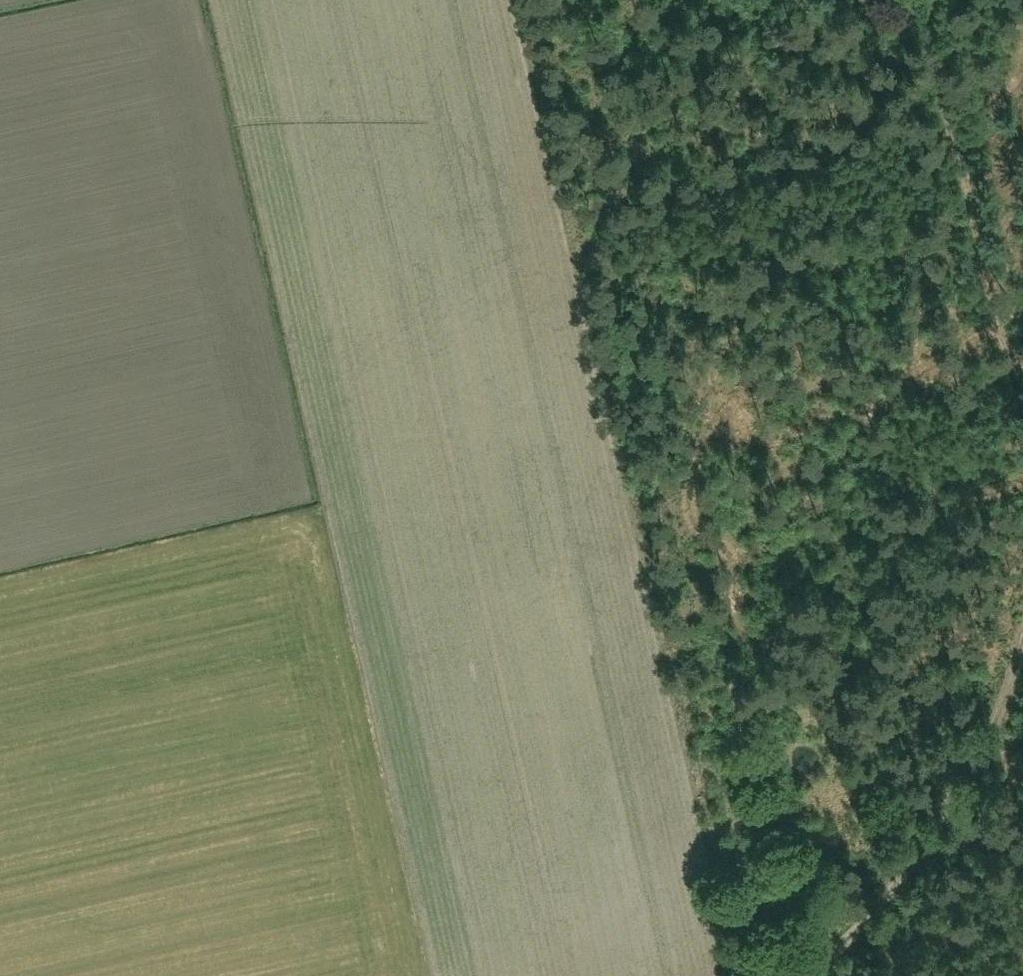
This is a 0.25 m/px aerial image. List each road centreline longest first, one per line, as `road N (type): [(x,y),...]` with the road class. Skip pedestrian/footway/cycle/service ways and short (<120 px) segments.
road 1 (track): [(1022,641),(960,799),(901,893),(808,975)]

